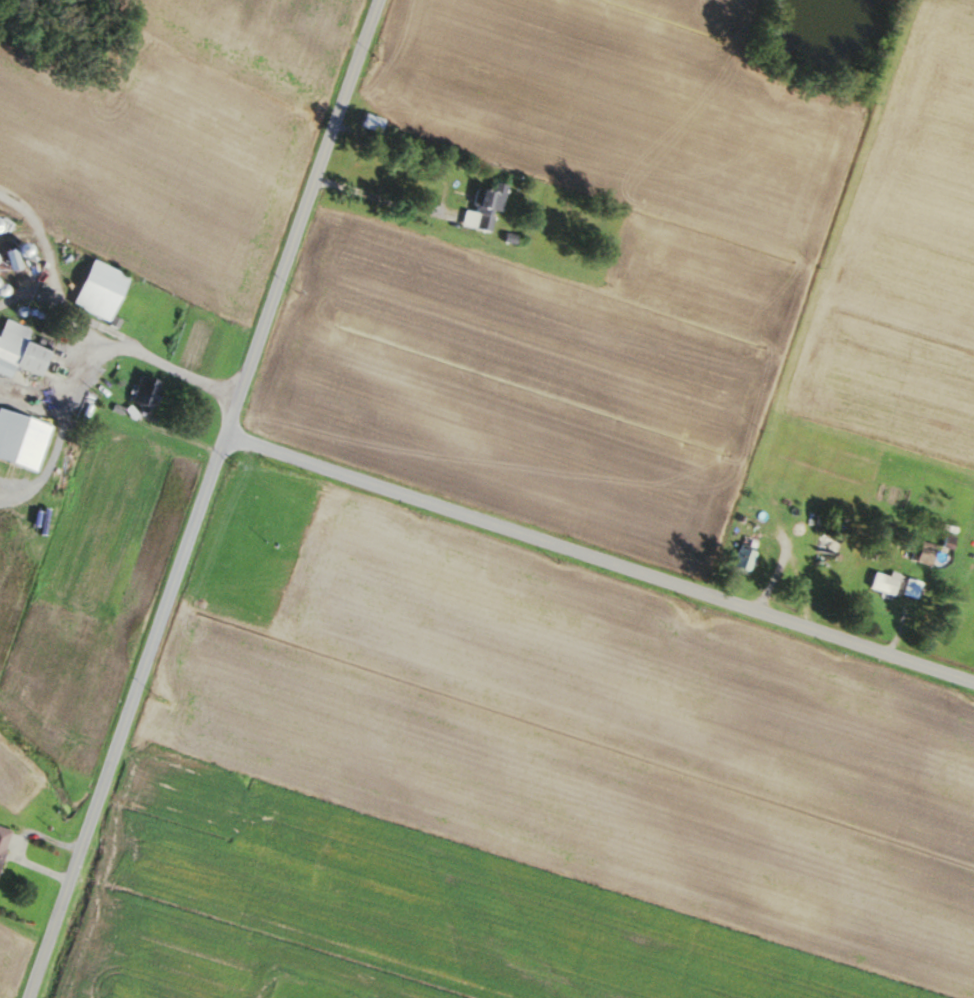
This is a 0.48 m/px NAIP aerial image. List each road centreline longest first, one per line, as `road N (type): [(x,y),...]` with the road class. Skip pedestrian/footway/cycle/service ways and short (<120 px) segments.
road 1 (residential): [(31,997),(383,0)]
road 2 (residential): [(230,437),(973,687)]

